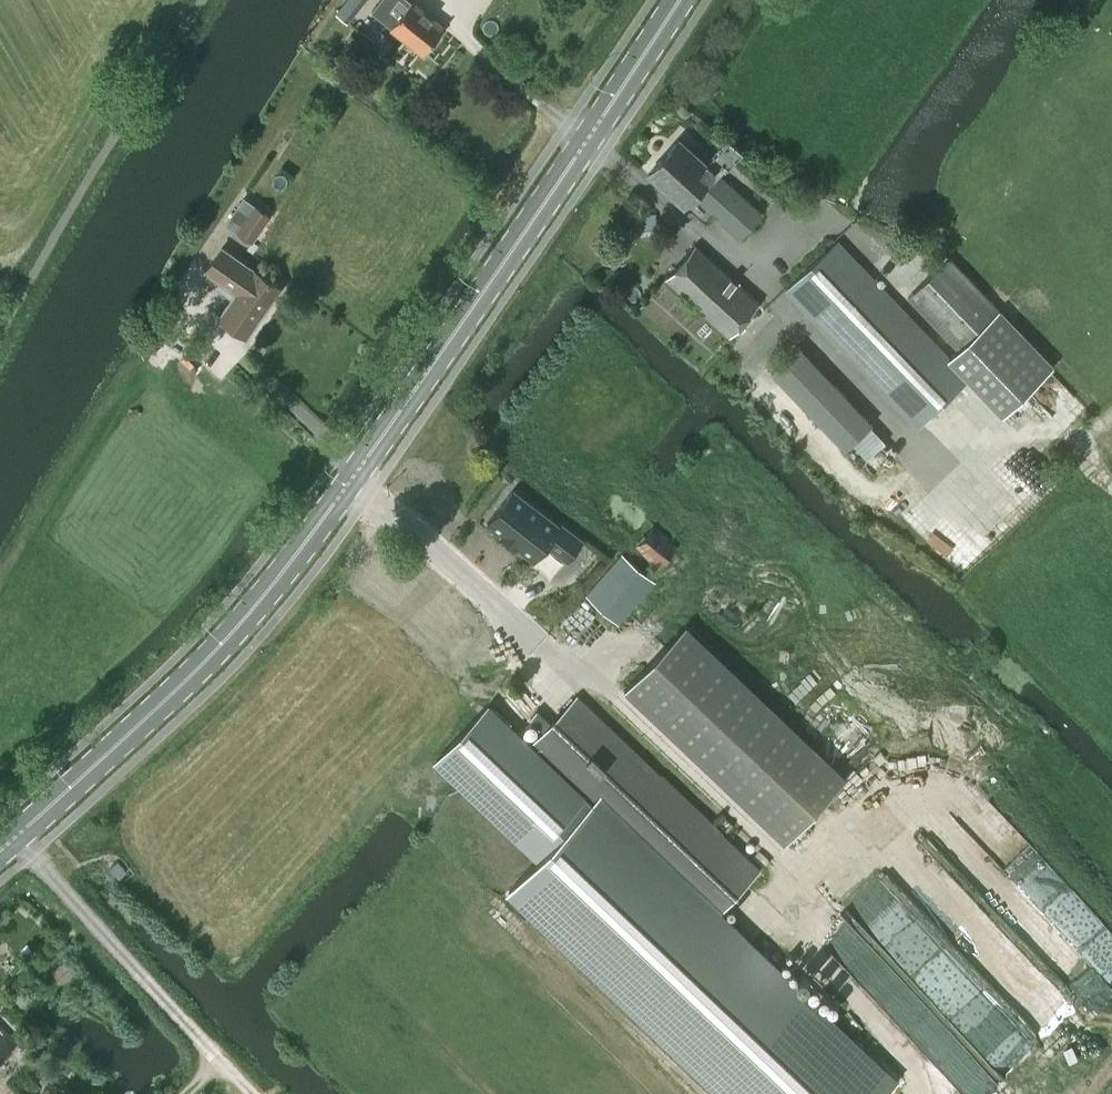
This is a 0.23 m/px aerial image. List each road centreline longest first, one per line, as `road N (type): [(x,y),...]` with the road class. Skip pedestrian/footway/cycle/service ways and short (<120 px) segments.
road 1 (primary): [(0,850),(152,714),(266,593),(586,143),(675,0)]

